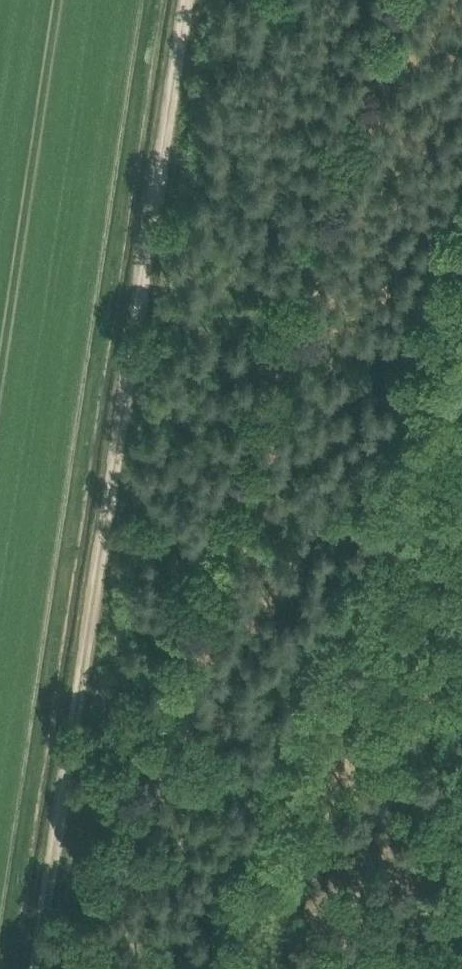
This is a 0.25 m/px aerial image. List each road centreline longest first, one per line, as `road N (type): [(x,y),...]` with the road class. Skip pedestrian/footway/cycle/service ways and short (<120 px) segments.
road 1 (track): [(32,968),(180,0)]
road 2 (track): [(235,968),(286,791),(461,273)]

